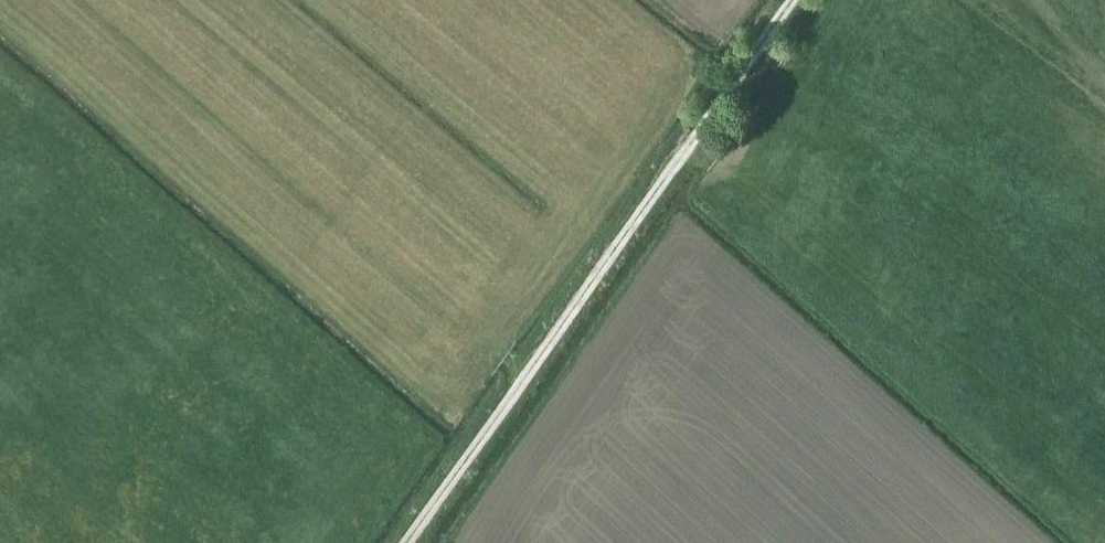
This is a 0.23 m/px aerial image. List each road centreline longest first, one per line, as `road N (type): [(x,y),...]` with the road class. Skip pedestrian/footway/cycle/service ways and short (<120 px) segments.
road 1 (track): [(796,0),(410,542)]

